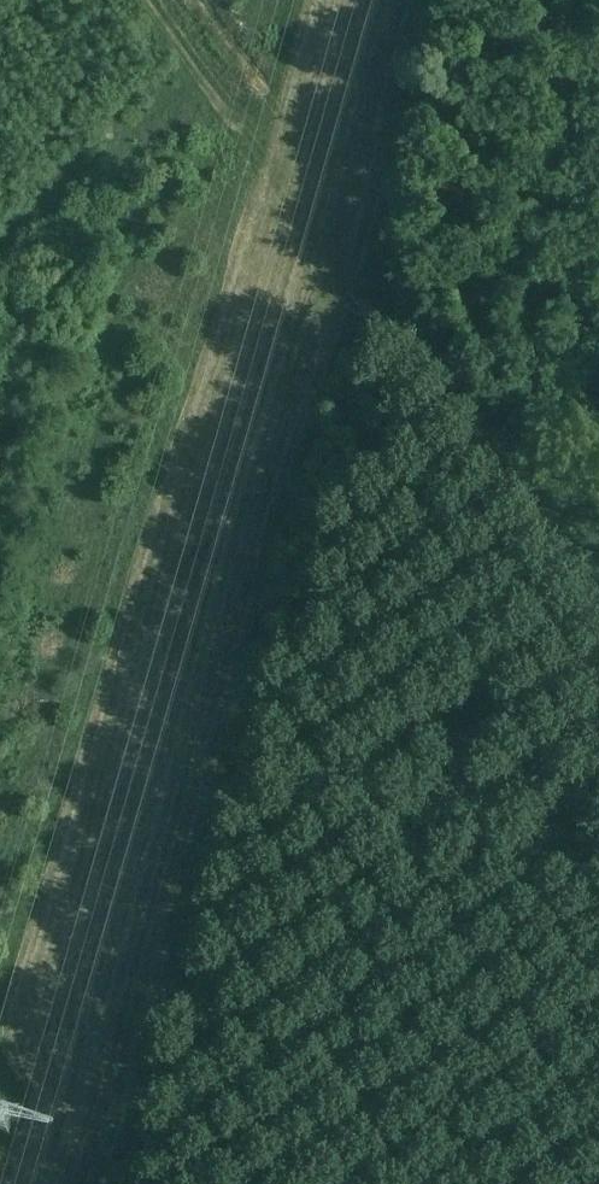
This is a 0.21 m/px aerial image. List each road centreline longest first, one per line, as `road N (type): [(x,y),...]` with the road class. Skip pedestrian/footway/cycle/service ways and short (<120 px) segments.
road 1 (track): [(147,0),(598,646)]
road 2 (track): [(474,469),(598,382)]

